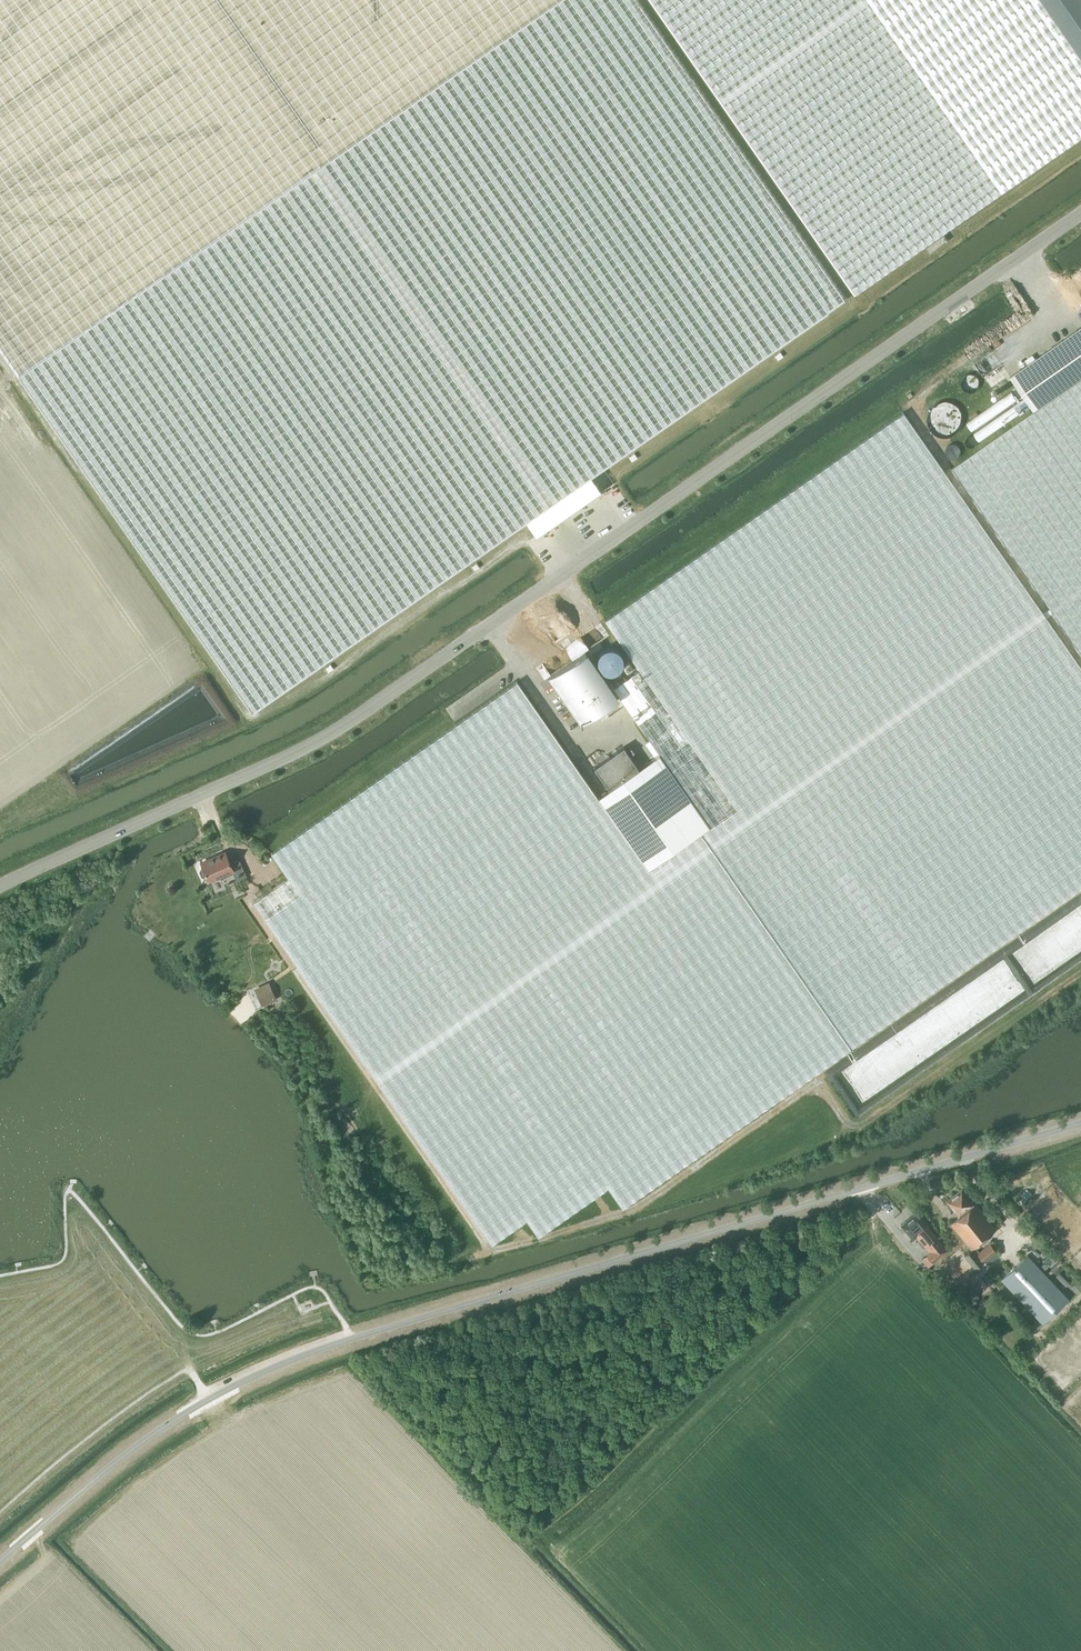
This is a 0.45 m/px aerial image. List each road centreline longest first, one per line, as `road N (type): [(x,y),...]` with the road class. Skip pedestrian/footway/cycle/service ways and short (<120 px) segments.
road 1 (unclassified): [(0,1561),(166,1425),(294,1359),(1080,1123)]
road 2 (unclassified): [(118,831),(341,727),(1080,213)]
road 3 (unclassified): [(118,831),(0,886)]

